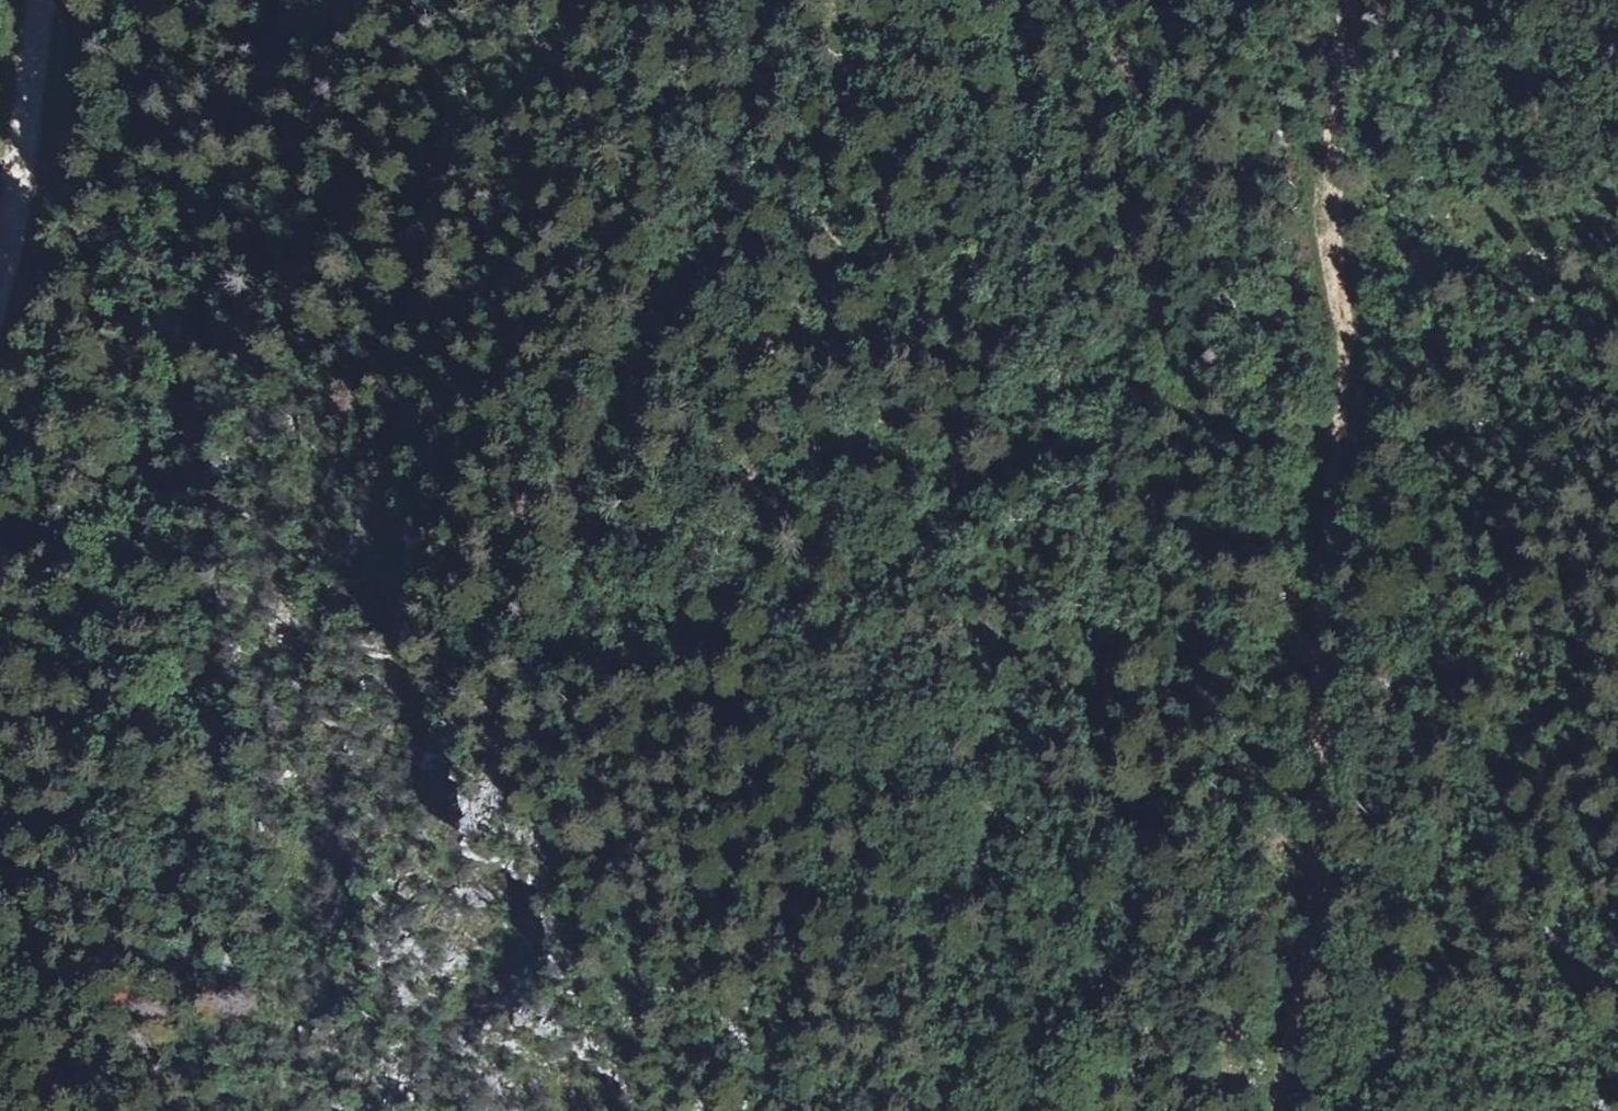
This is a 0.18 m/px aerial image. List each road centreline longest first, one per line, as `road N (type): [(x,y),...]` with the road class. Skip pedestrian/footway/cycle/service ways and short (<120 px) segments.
road 1 (track): [(23,0),(0,185)]

